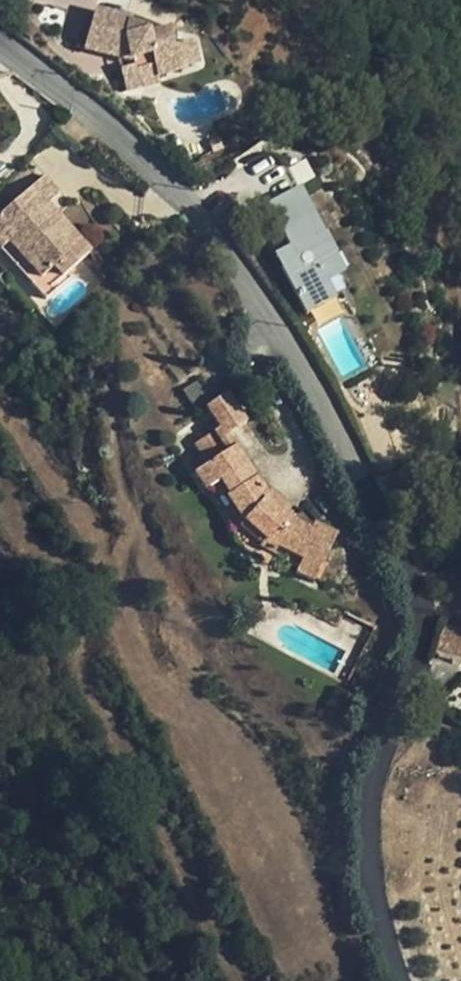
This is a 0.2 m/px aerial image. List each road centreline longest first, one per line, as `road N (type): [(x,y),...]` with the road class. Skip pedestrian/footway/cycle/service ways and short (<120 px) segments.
road 1 (residential): [(402,695),(417,616),(409,571),(224,243),(91,119),(0,51)]
road 2 (track): [(399,980),(370,895),(368,817),(402,695)]

